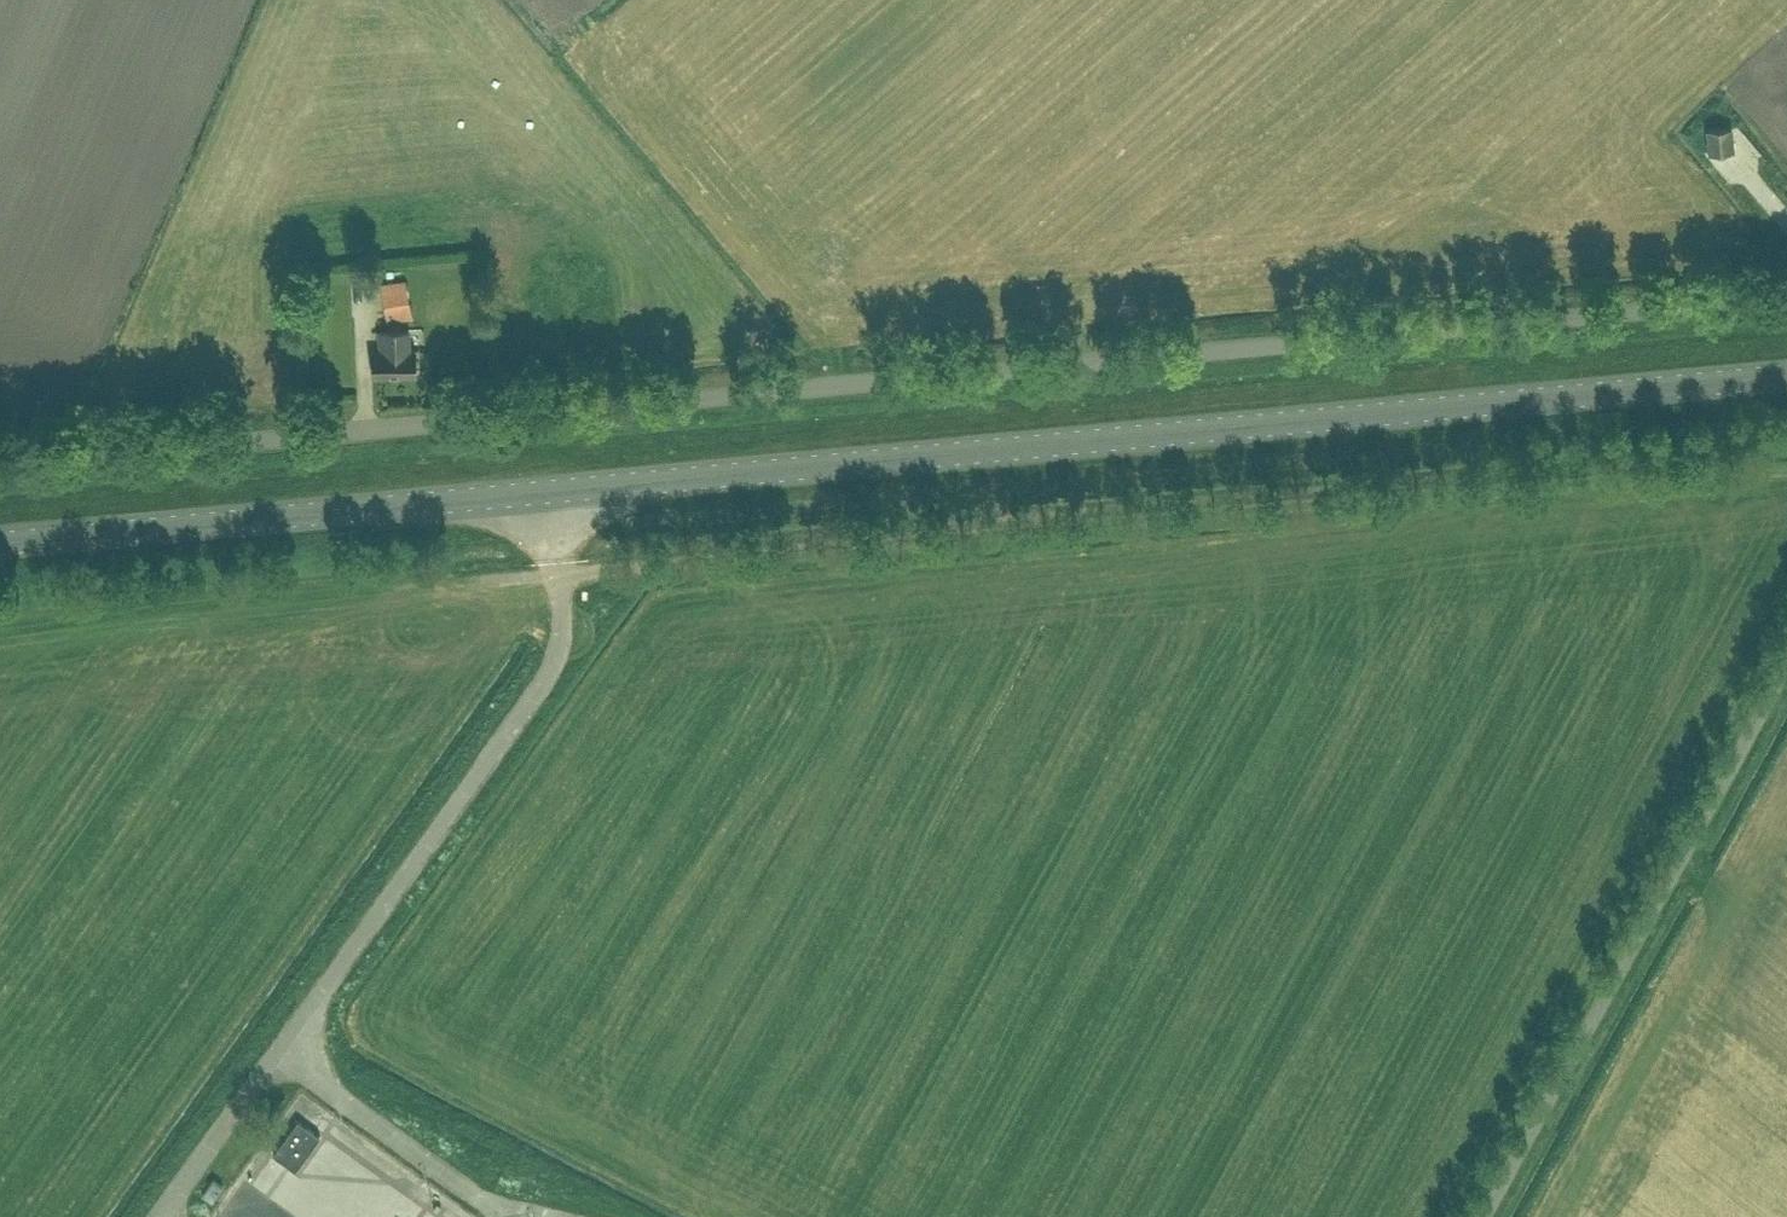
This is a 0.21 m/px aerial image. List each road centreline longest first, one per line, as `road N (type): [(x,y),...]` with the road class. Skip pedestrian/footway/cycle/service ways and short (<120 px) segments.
road 1 (secondary): [(1786,373),(0,543)]
road 2 (unclassified): [(0,462),(1786,297)]
road 3 (track): [(559,576),(1786,468)]
road 4 (unclassified): [(1482,1216),(1786,668)]

